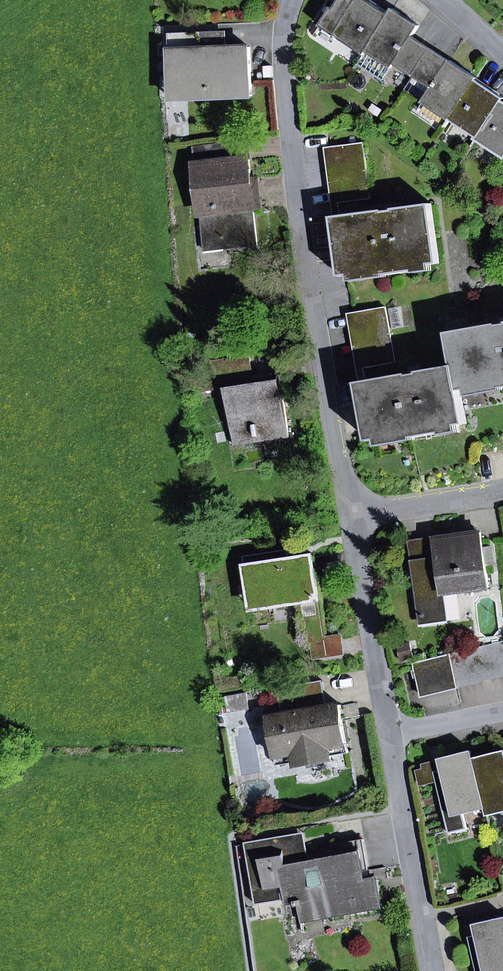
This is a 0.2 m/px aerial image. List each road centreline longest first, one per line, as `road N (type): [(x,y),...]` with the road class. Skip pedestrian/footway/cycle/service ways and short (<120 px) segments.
road 1 (residential): [(287,0),(279,63),(347,513)]
road 2 (residential): [(385,731),(427,970)]
road 3 (residential): [(347,513),(385,731)]
road 4 (residential): [(347,513),(502,488)]

